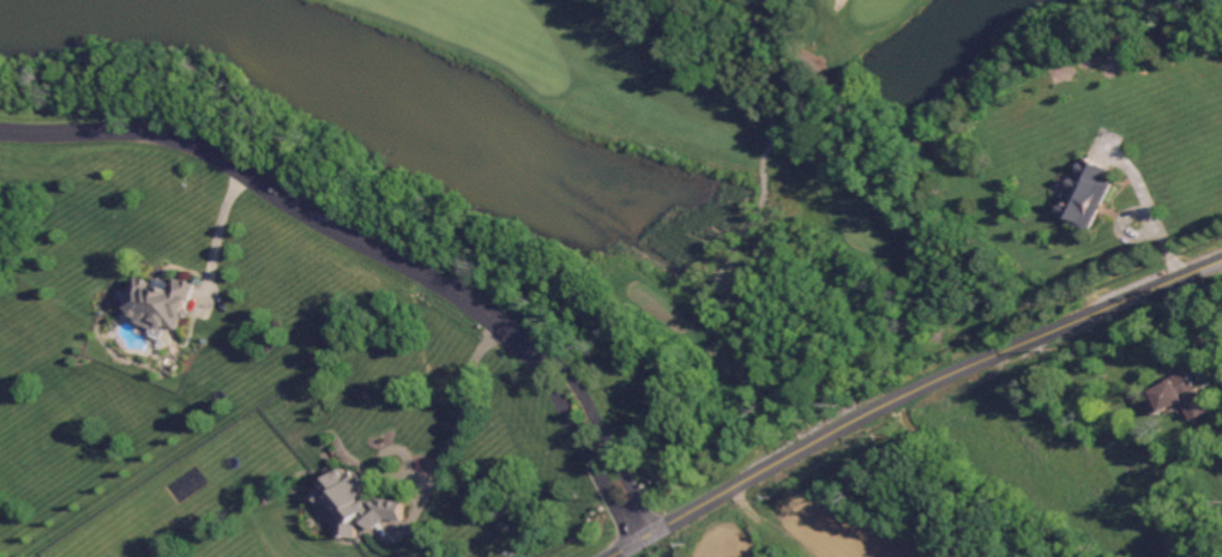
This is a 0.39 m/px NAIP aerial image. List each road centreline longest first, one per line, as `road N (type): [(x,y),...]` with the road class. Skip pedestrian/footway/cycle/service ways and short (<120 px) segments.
road 1 (secondary): [(1221,261),(893,402),(612,556)]
road 2 (residential): [(0,135),(125,137),(209,157),(331,234),(457,296),(540,355)]
road 3 (residential): [(656,534),(583,393),(567,369),(540,355)]
road 4 (residential): [(540,355),(632,546)]

